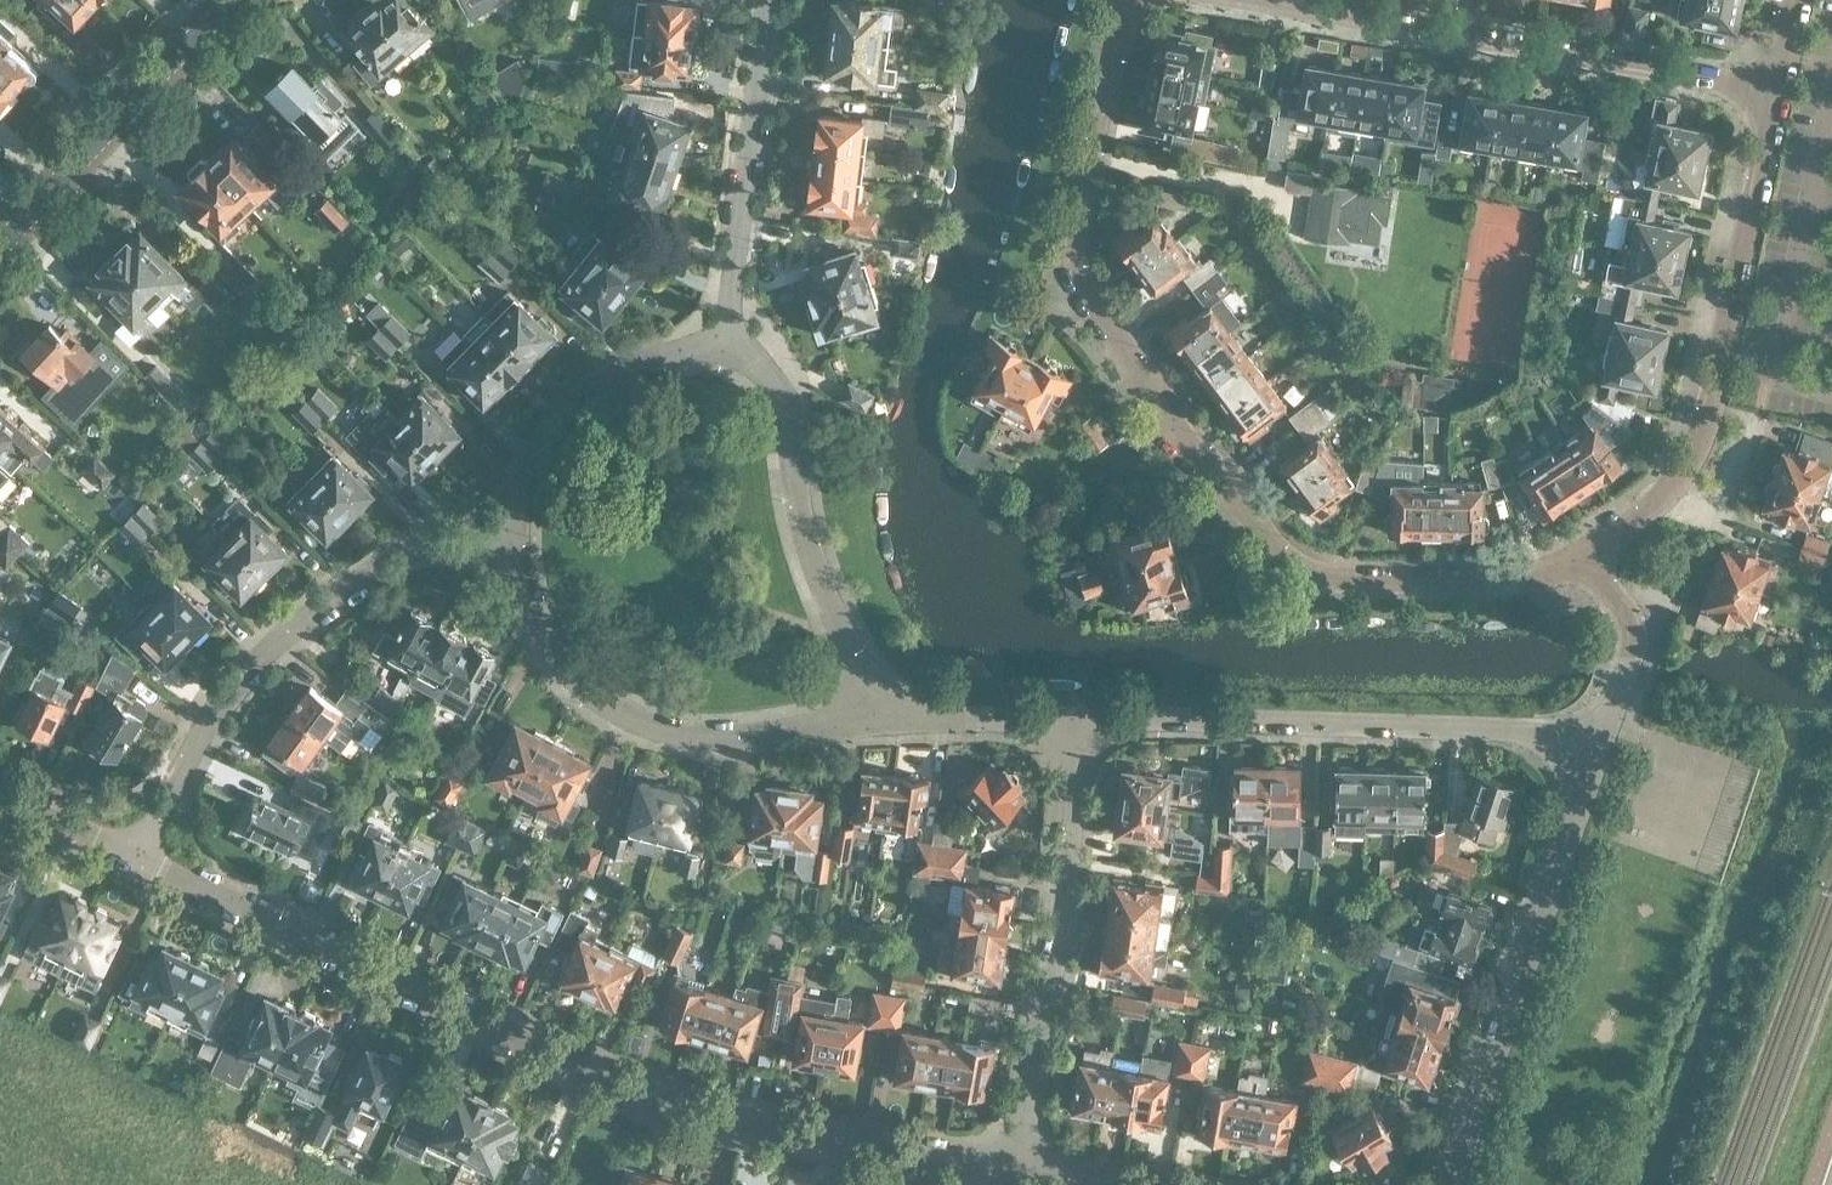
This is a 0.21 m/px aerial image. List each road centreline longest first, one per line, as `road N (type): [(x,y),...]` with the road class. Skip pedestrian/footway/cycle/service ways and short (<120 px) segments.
road 1 (residential): [(1024,1169),(825,1136),(575,1058),(134,851)]
road 2 (residential): [(1583,558),(1515,582),(1333,579),(1296,568),(1279,547),(1103,313),(1078,266),(1073,235),(1120,0)]
road 3 (residential): [(1583,558),(1664,495),(1711,413),(1777,87)]
road 4 (unclassified): [(134,851),(242,675),(348,585),(420,547),(511,539)]
road 5 (residential): [(1602,749),(1546,731),(1091,721)]
road 6 (residential): [(878,718),(728,732),(663,725),(610,702),(569,667),(531,612),(511,539)]
road 7 (residential): [(1440,1184),(1478,1060),(1602,749)]
road 8 (residential): [(1024,1169),(1091,721)]
road 9 (residential): [(1777,87),(1335,0)]
road 10 (unclassified): [(721,348),(773,0)]
road 11 (tertiary): [(0,248),(235,0)]
road 12 (residential): [(721,348),(753,362),(780,389),(815,554),(849,632)]
road 13 (residential): [(511,539),(524,488),(574,403),(611,372),(655,354),(721,348)]
road 14 (residential): [(1091,721),(878,718)]
road 15 (residential): [(1602,749),(1631,643),(1627,612),(1583,558)]
road 16 (unclassified): [(134,851),(0,786)]

